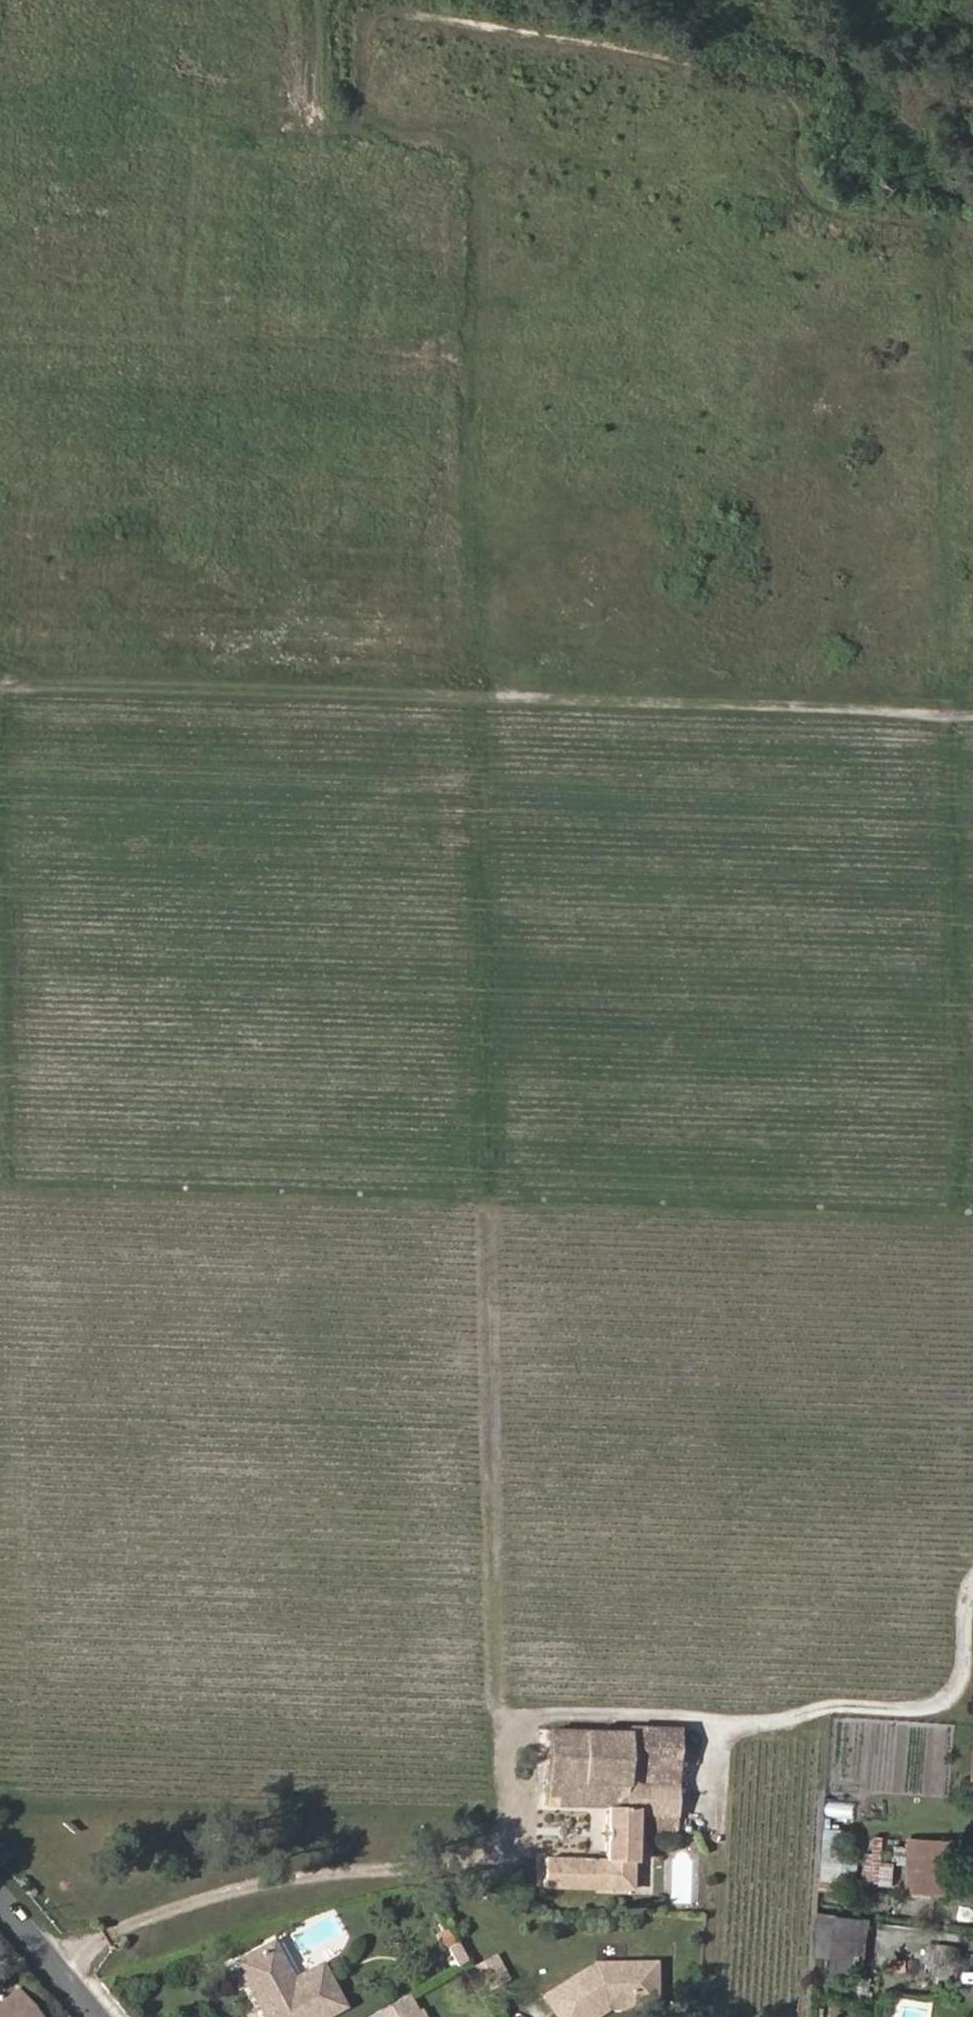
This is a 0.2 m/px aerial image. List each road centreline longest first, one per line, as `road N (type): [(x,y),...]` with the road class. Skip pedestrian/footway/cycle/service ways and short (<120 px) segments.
road 1 (residential): [(95,2016),(0,1902)]

